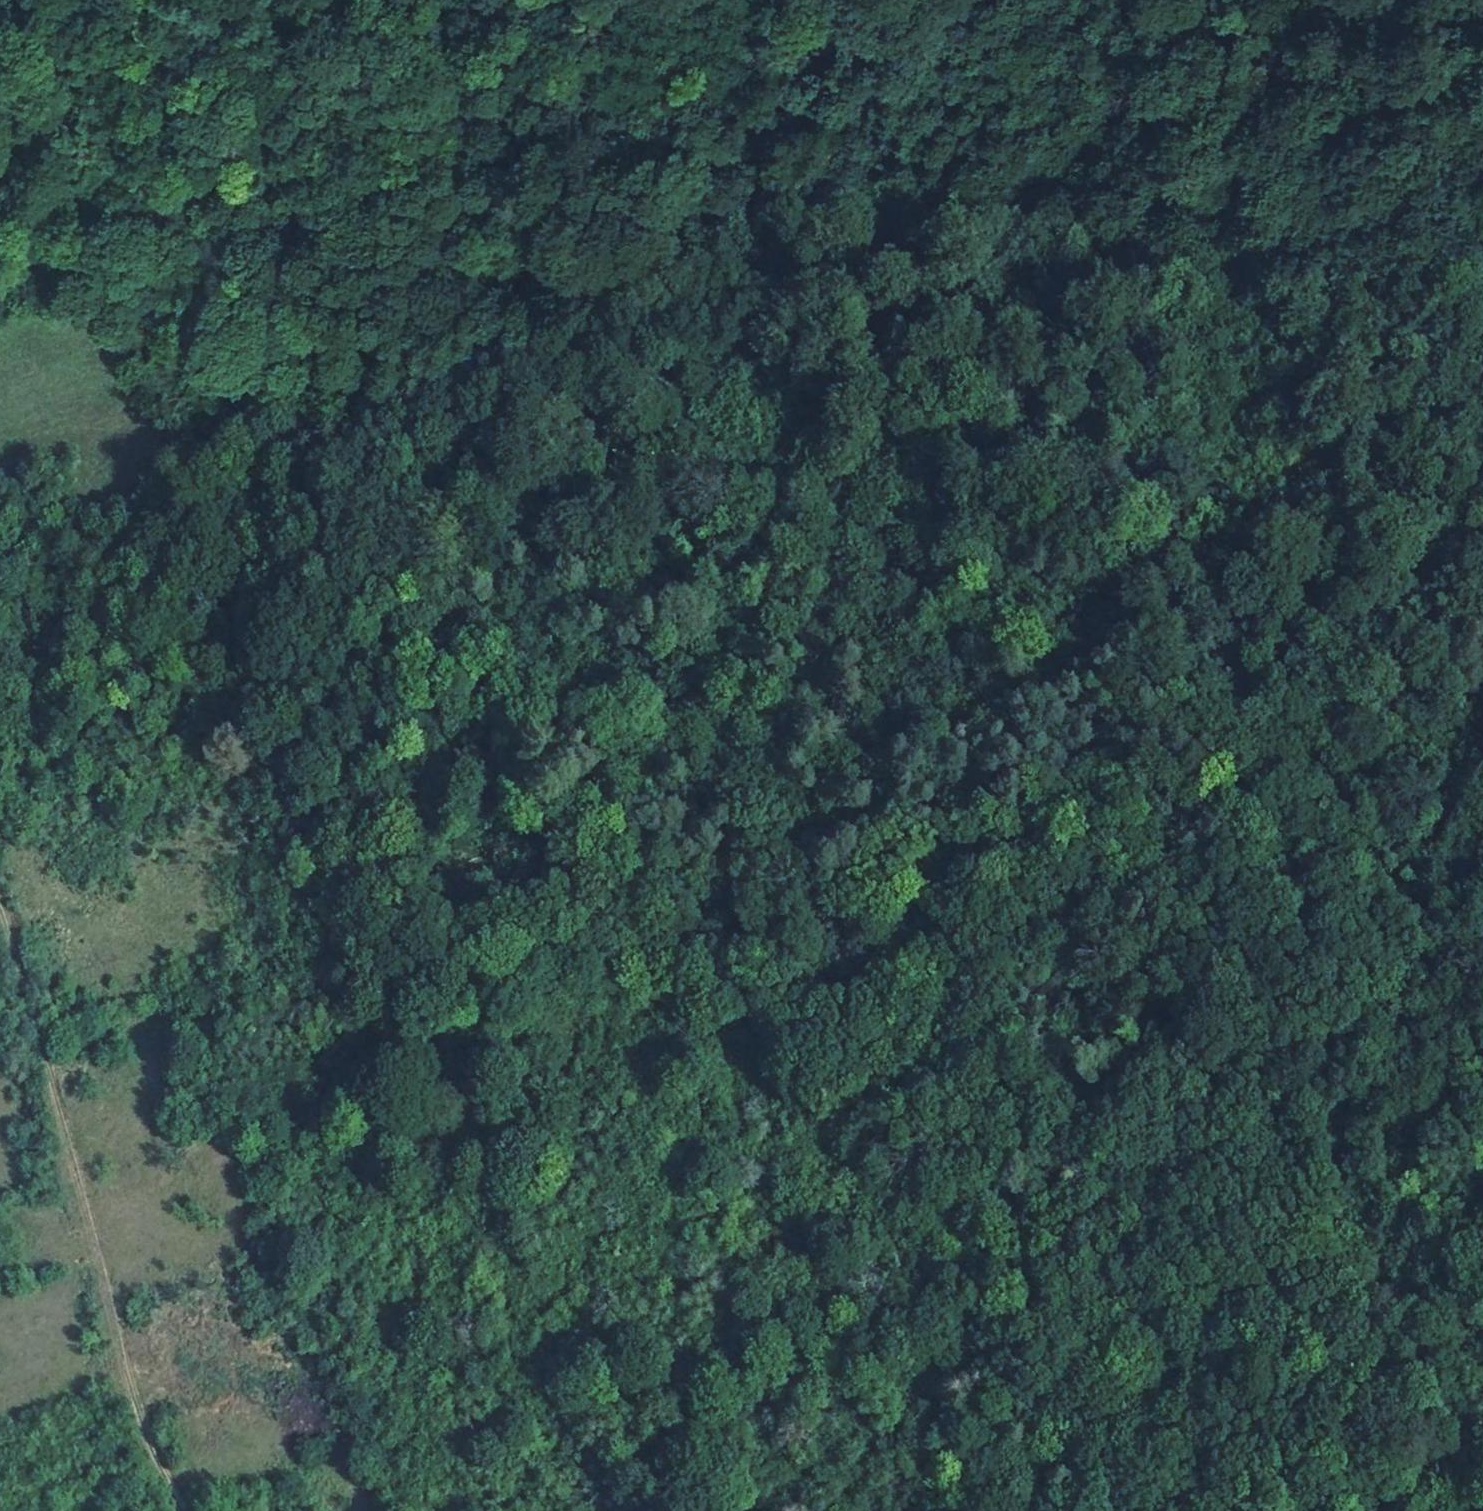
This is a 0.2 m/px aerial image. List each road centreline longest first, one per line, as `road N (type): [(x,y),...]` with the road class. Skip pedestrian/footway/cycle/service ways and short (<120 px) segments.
road 1 (track): [(182,1510),(143,1416),(0,911)]

